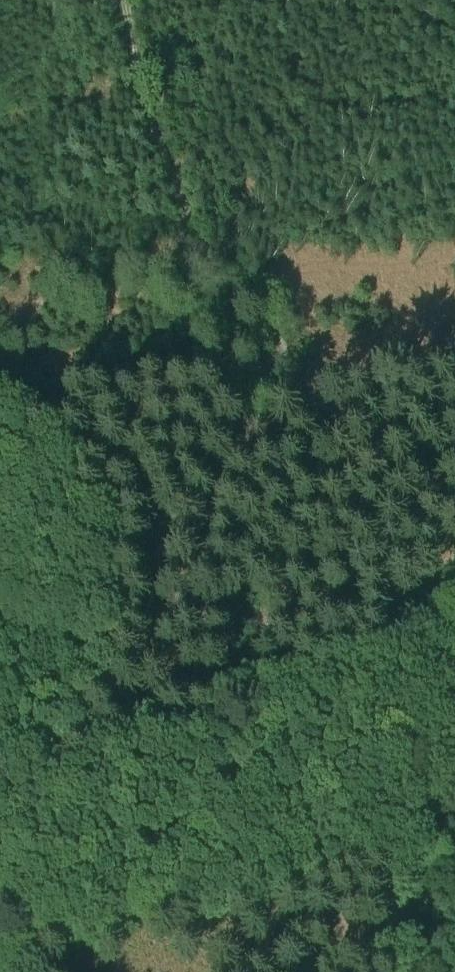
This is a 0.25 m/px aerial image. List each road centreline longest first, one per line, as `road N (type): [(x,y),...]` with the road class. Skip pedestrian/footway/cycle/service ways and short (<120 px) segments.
road 1 (track): [(364,958),(277,714),(269,678),(274,612)]

